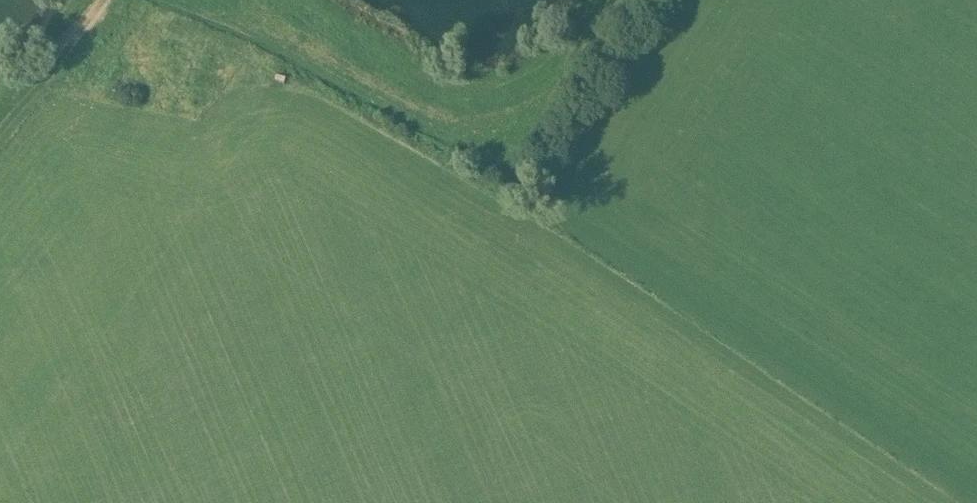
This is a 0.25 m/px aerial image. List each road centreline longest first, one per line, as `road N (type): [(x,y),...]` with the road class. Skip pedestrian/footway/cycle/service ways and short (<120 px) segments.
road 1 (track): [(0,135),(105,0)]

